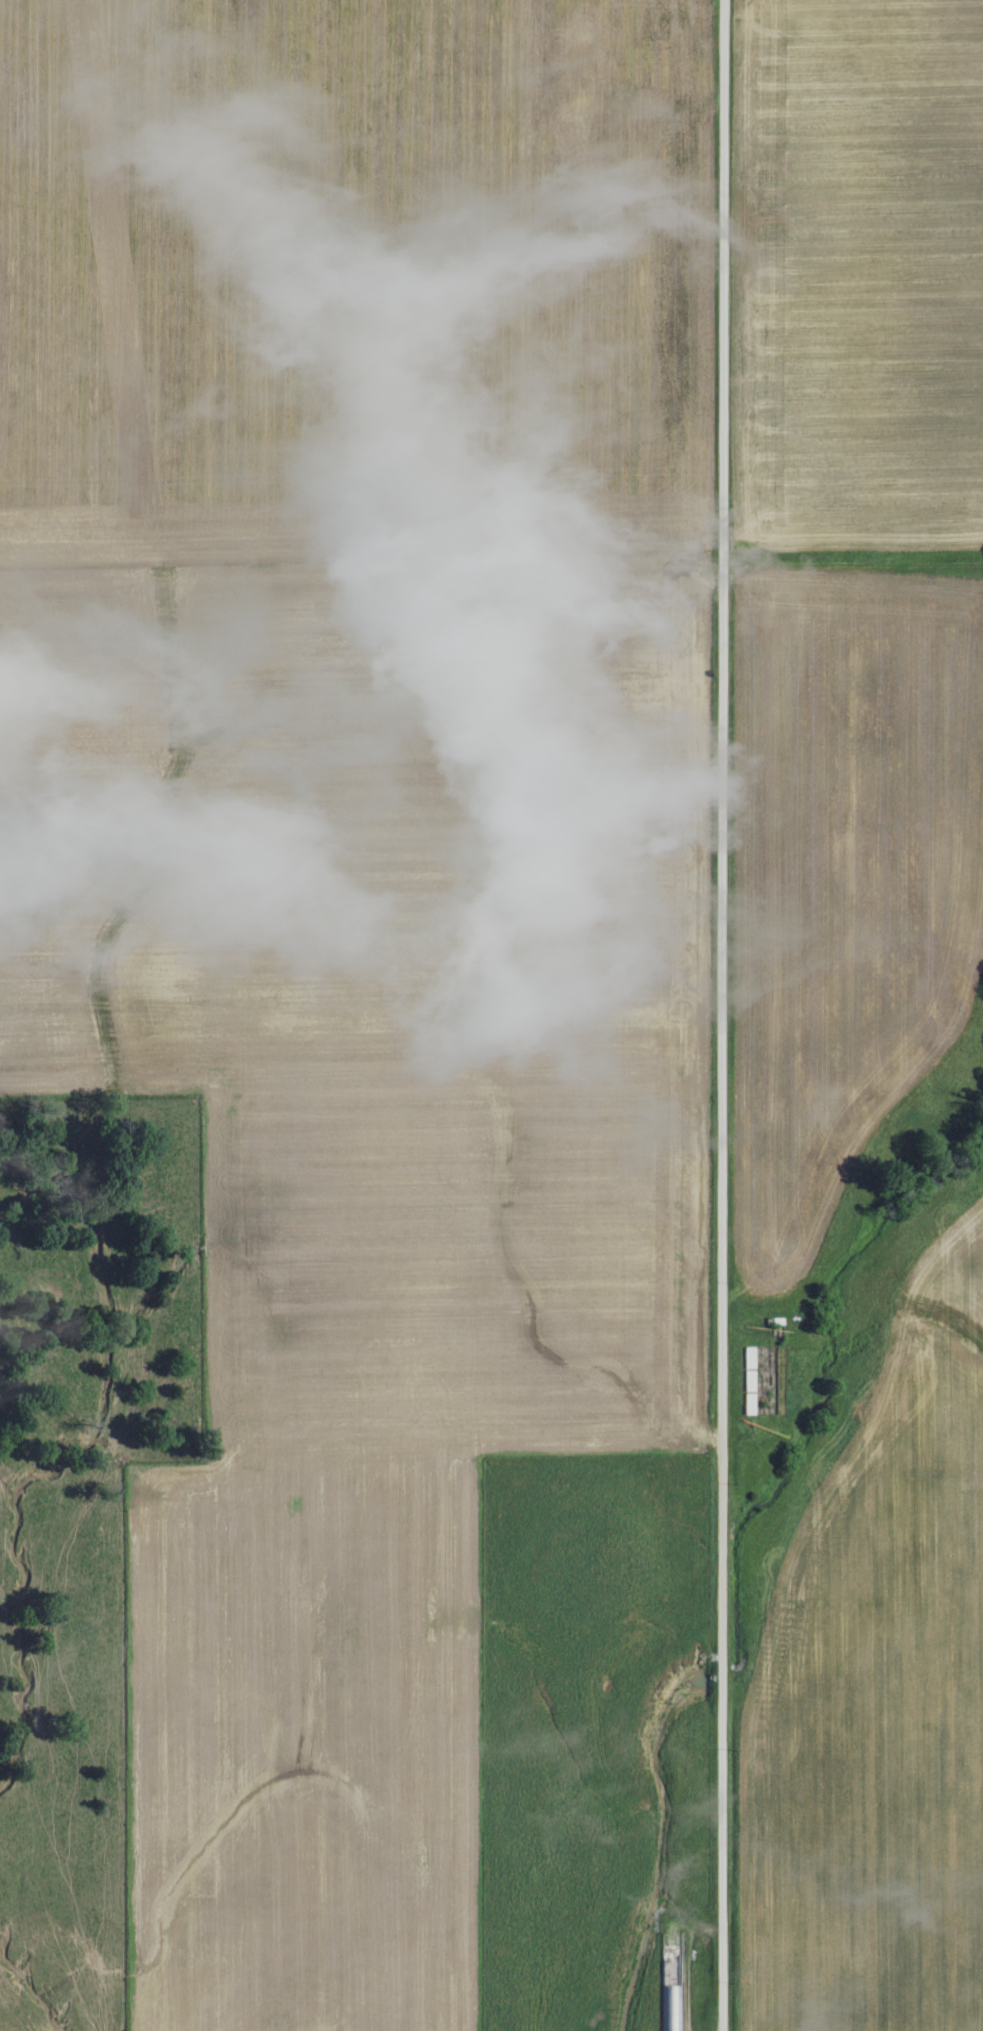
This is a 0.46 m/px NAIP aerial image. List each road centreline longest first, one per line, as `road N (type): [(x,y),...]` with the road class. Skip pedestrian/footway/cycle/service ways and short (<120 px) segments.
road 1 (residential): [(720,2030),(723,0)]

